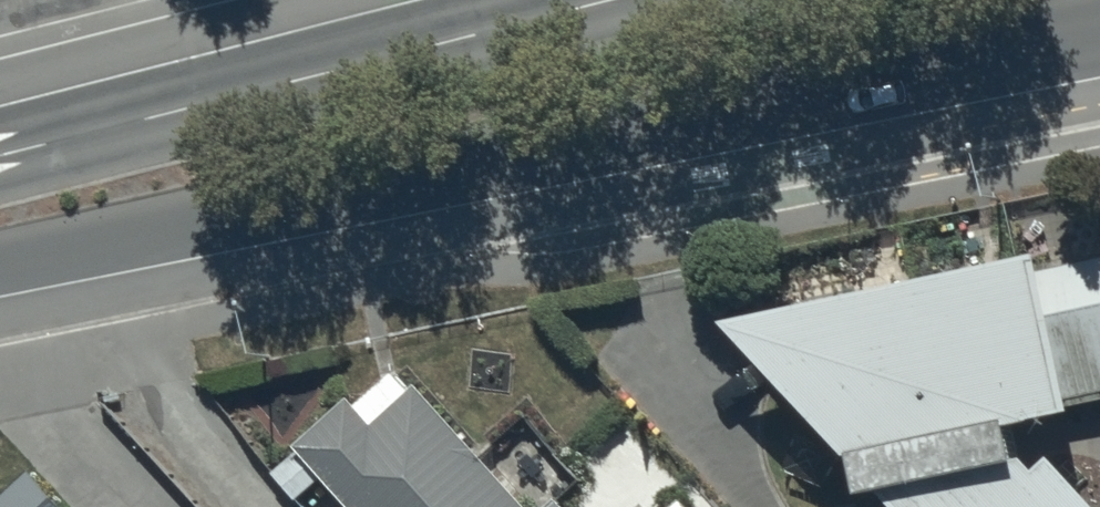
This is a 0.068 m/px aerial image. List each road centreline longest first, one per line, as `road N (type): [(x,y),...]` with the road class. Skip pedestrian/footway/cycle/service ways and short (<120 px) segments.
road 1 (trunk): [(1099,39),(0,265)]
road 2 (trunk): [(0,156),(615,0)]

